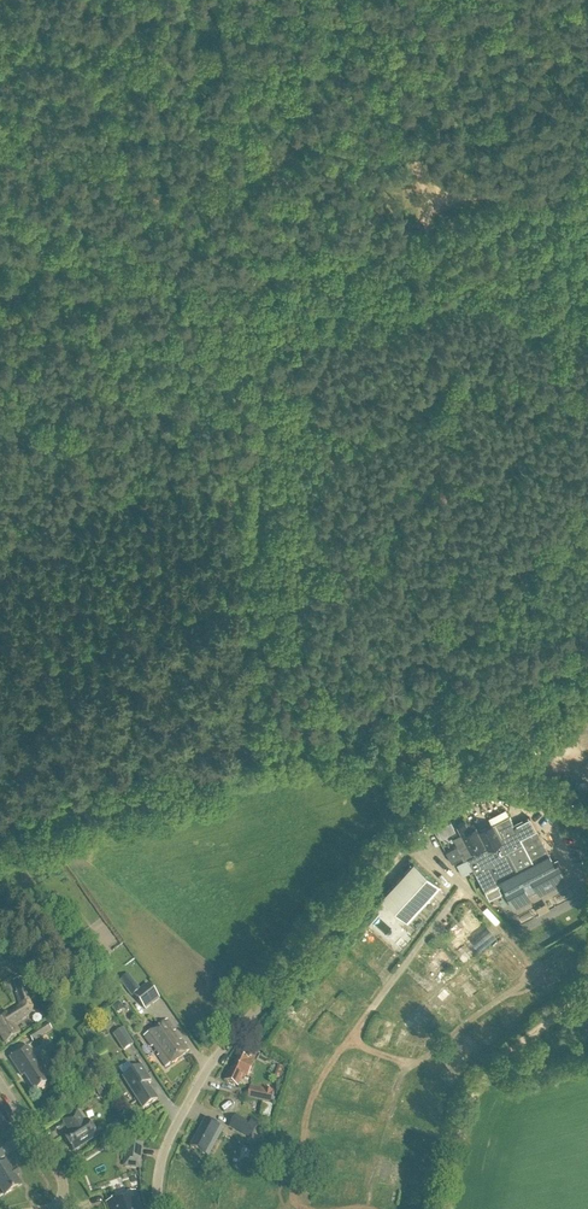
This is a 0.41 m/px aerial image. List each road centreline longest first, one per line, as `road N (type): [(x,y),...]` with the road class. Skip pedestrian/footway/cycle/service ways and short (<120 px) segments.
road 1 (residential): [(157,1208),(161,1155),(234,1033),(451,790),(502,785),(587,819)]
road 2 (track): [(587,987),(471,1095),(447,1208)]
road 3 (residential): [(64,1204),(62,1181),(0,1085)]

